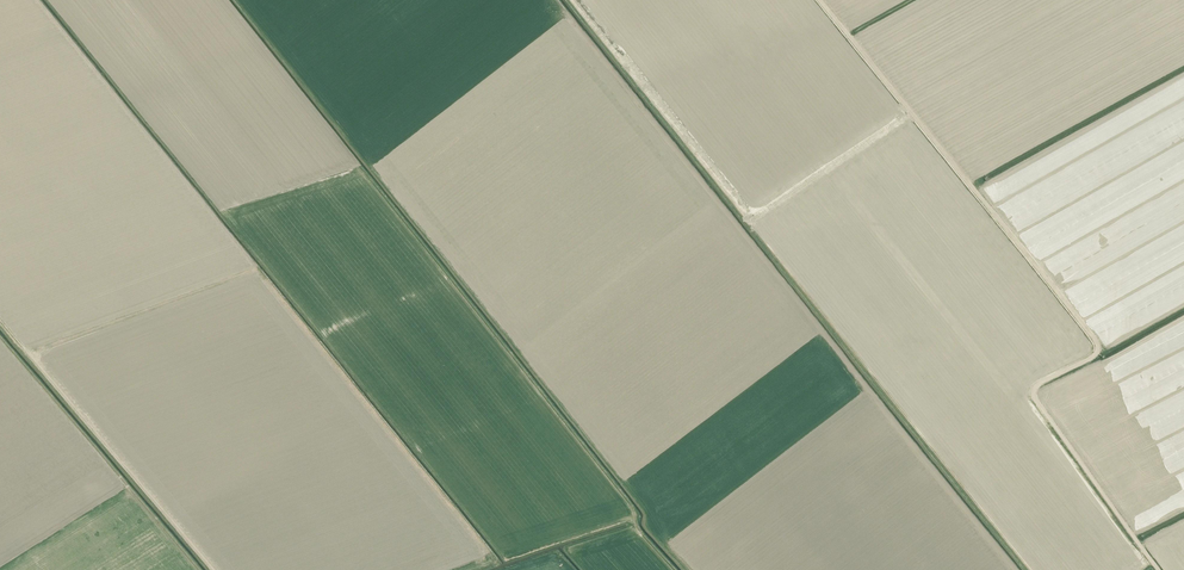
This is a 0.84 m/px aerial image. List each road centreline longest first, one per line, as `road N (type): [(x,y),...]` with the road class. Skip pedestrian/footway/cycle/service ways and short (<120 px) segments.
road 1 (track): [(1157,569),(1034,395),(1095,356),(1094,340),(817,0)]

